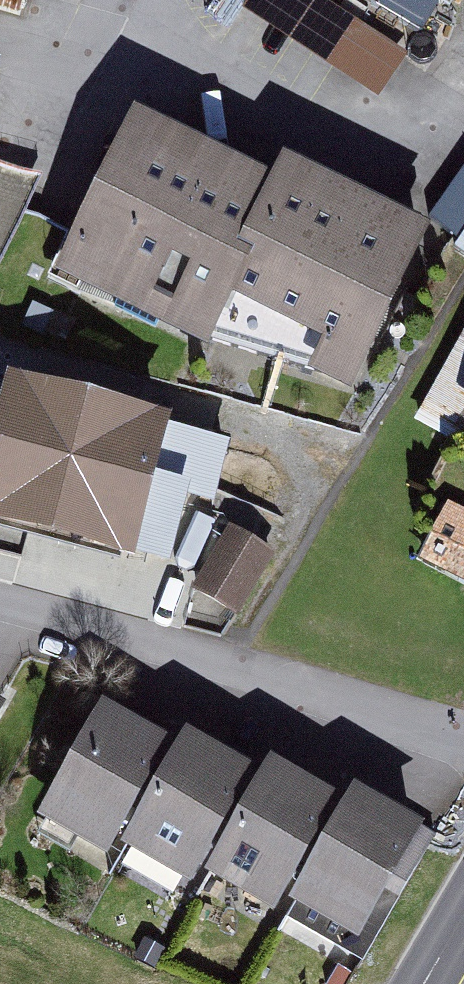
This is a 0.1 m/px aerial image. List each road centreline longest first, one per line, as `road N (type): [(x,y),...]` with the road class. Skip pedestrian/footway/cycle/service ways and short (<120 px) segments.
road 1 (residential): [(463,739),(0,602)]

